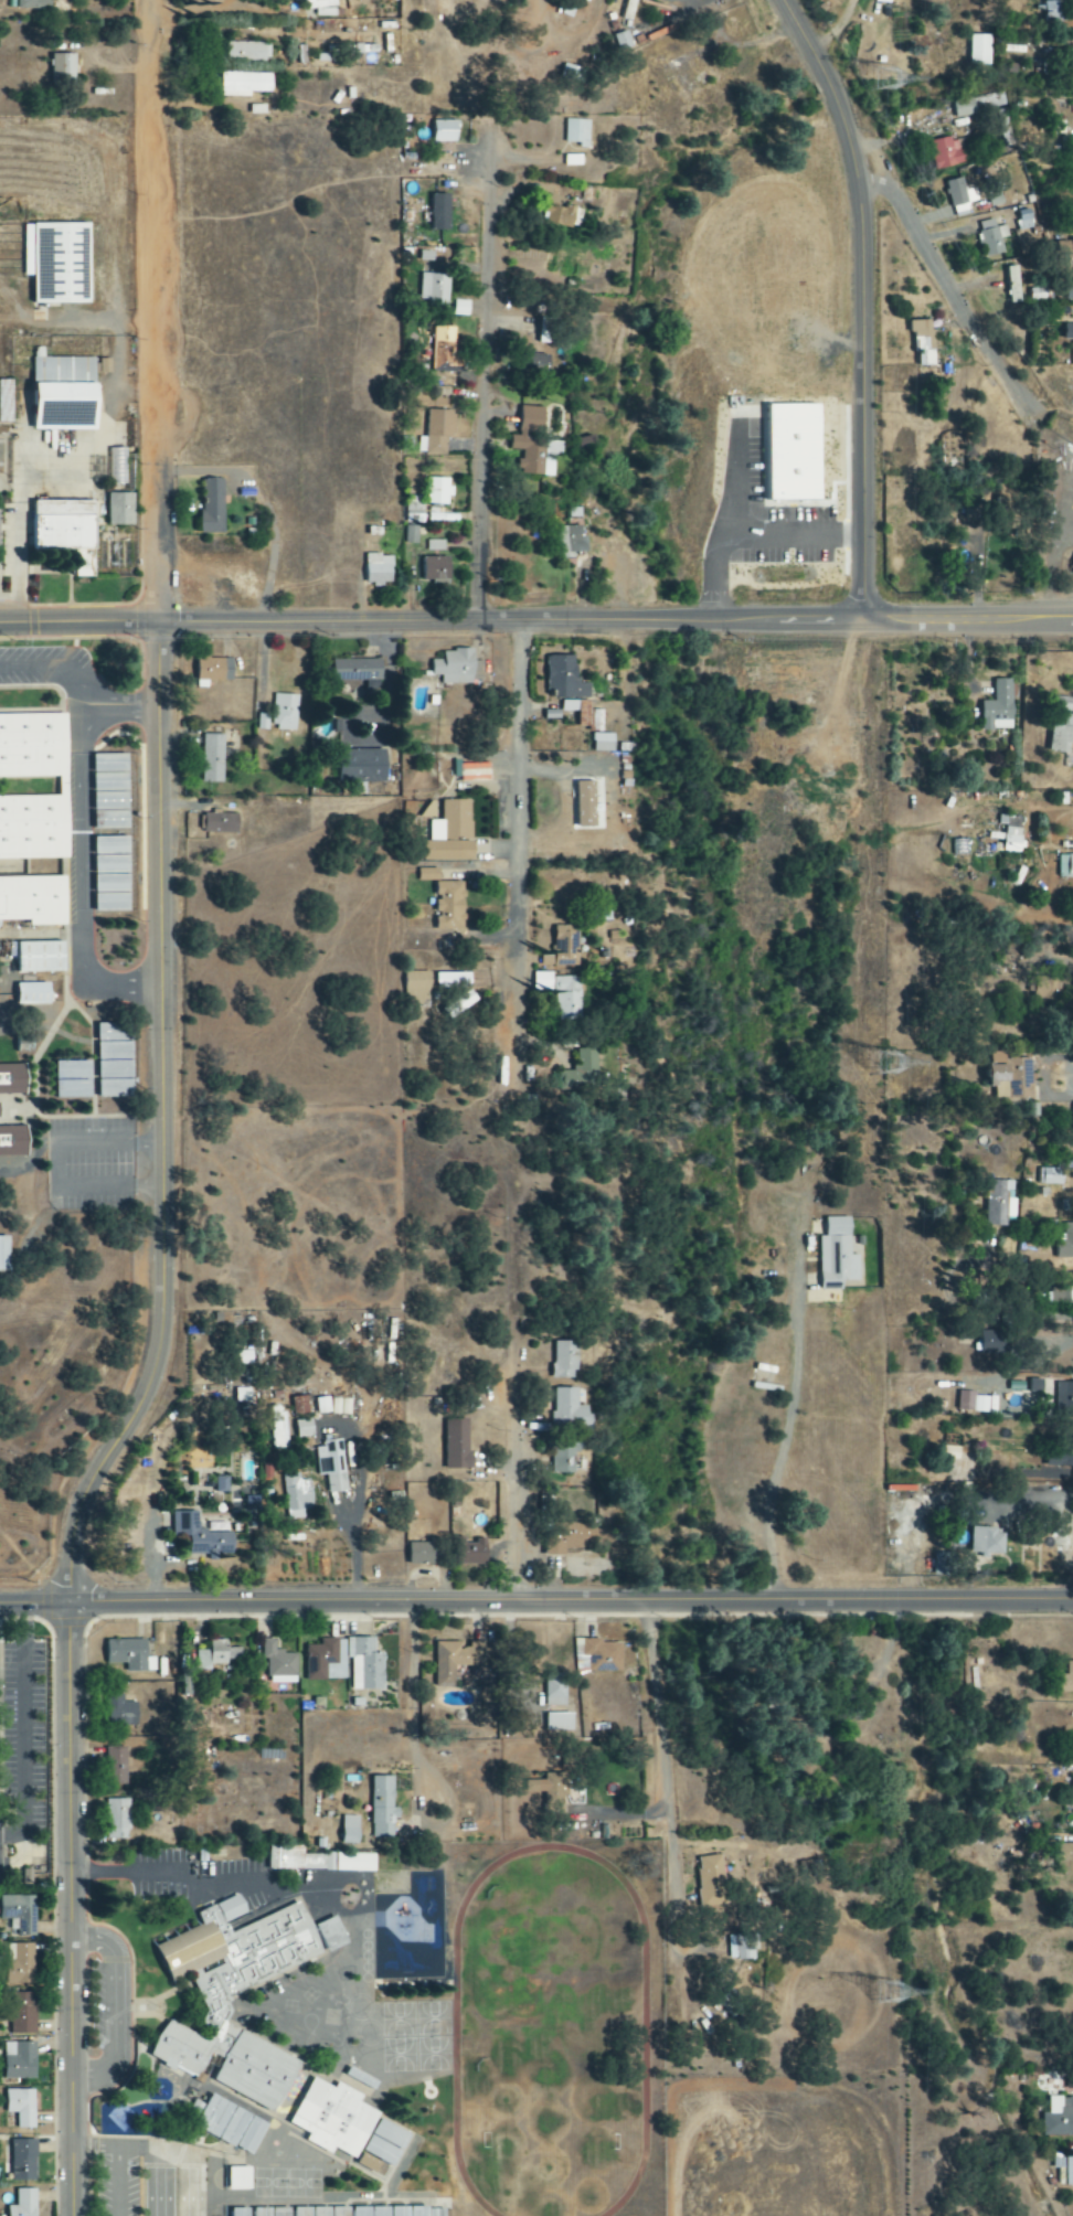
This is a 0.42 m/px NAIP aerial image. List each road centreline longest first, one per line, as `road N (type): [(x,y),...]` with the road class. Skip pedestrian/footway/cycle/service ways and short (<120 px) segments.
road 1 (residential): [(1072,1599),(70,1605)]
road 2 (tertiary): [(158,622),(1072,619)]
road 3 (residential): [(140,1403),(162,1318),(158,622)]
road 4 (tertiary): [(863,619),(859,188),(833,97),(782,0)]
road 5 (residential): [(158,622),(148,0)]
road 6 (residential): [(70,1605),(74,2215)]
road 7 (residential): [(479,621),(492,130)]
road 8 (residential): [(499,952),(479,621)]
road 9 (residential): [(663,1601),(662,1896)]
road 10 (residential): [(1031,411),(900,201),(885,189),(859,188)]
road 11 (residential): [(524,1604),(540,1349)]
road 12 (residential): [(140,1403),(77,1515),(70,1605)]
road 13 (tertiary): [(0,622),(158,622)]

